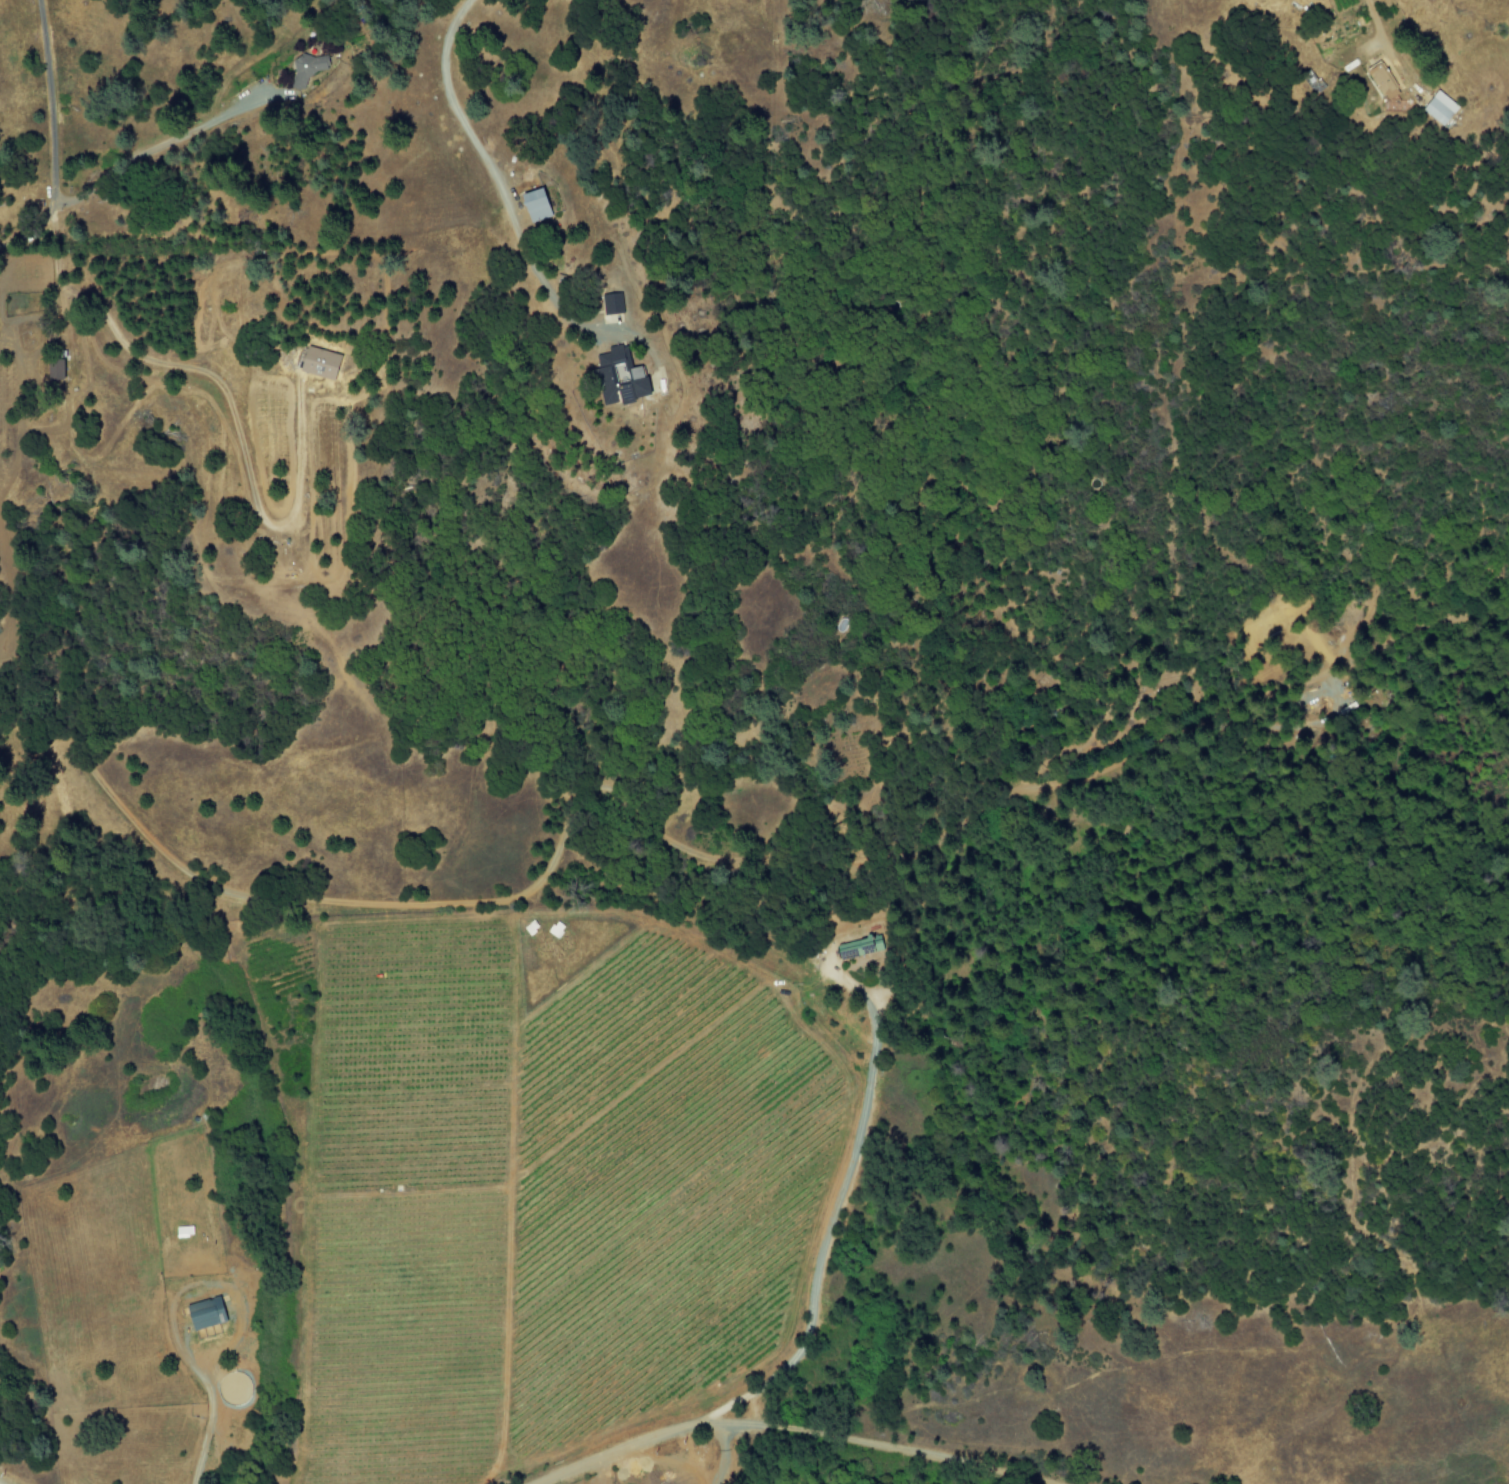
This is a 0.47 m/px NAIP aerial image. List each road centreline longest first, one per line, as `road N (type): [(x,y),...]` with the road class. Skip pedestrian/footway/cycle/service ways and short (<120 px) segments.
road 1 (residential): [(536,1483),(682,1429),(721,1425),(902,1448),(1054,1483)]

